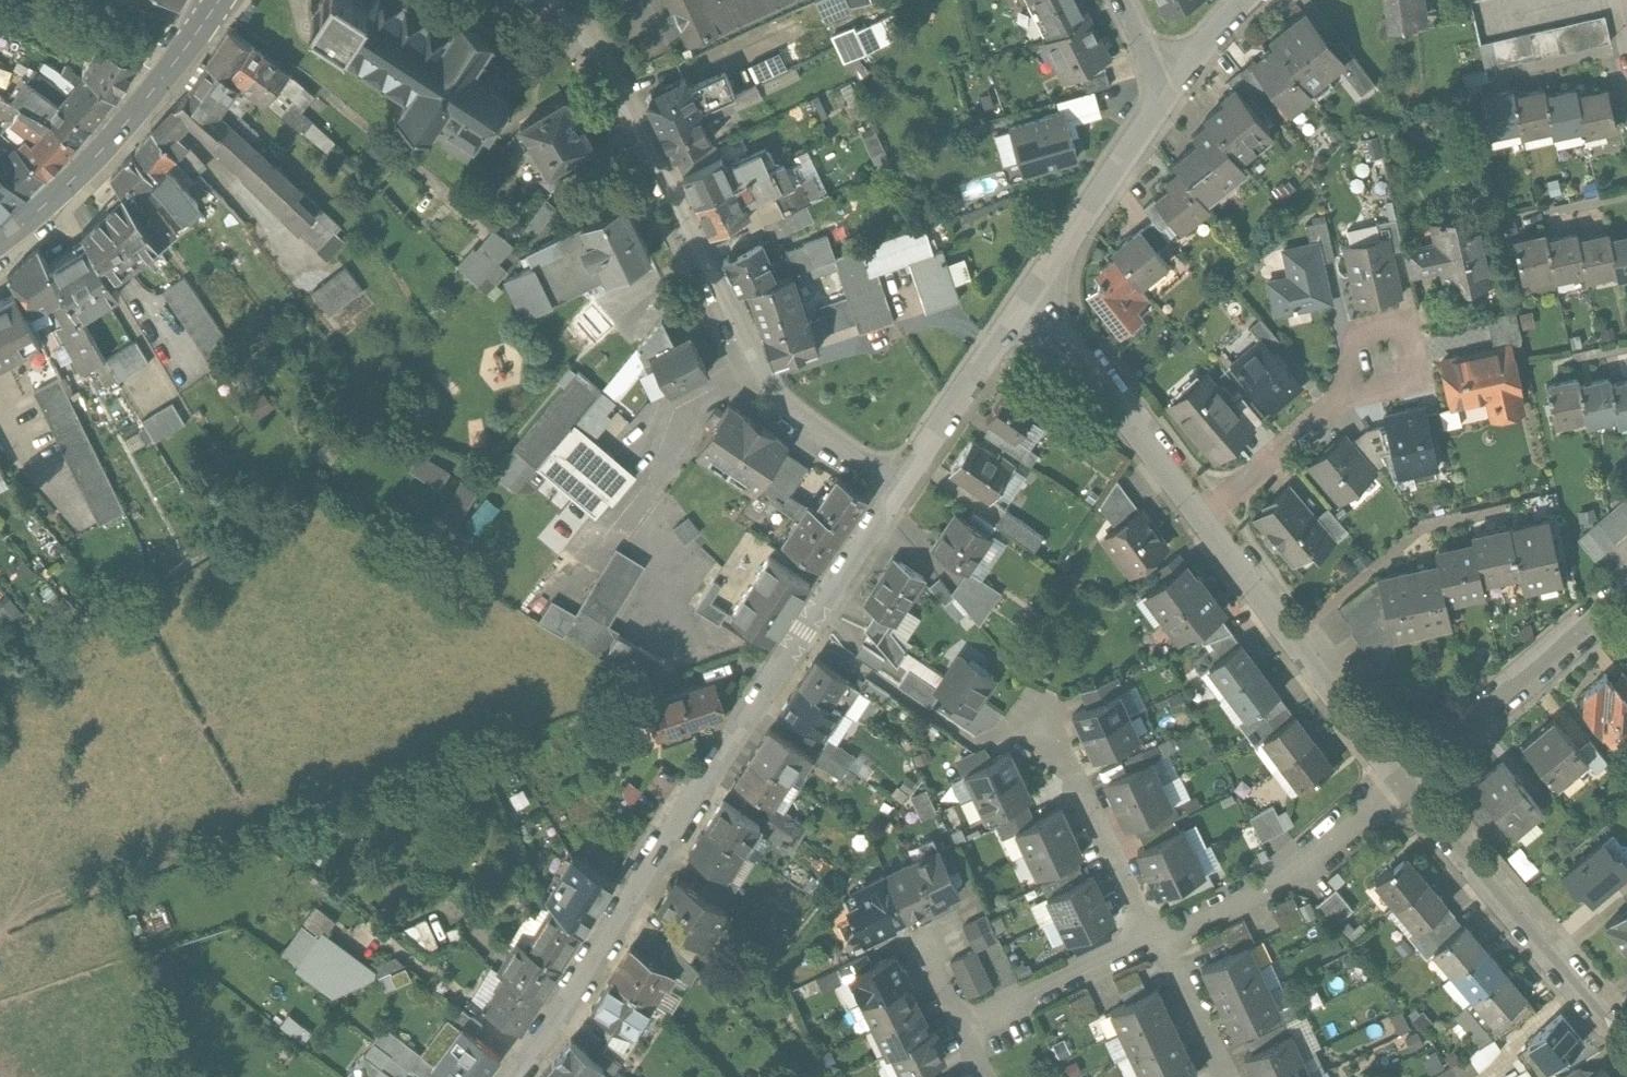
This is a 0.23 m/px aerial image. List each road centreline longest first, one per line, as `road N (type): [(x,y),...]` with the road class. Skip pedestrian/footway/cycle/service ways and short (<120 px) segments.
road 1 (residential): [(512,1076),(898,492)]
road 2 (residential): [(898,492),(780,415),(748,379),(591,52),(555,0)]
road 3 (residential): [(1626,1041),(1404,782)]
road 4 (secondary): [(217,0),(90,166),(0,246)]
road 5 (residential): [(1150,937),(1300,867),(1404,782)]
road 6 (residential): [(1404,782),(1626,596)]
road 7 (residential): [(1201,519),(1032,296)]
road 8 (residential): [(1291,637),(1419,529),(1505,509)]
road 9 (residential): [(1150,937),(1071,768),(1029,721)]
road 10 (residential): [(1032,296),(1167,92)]
road 11 (residential): [(898,492),(1032,296)]
road 12 (residential): [(1201,519),(1369,381)]
road 13 (residential): [(961,1028),(1150,937)]
road 14 (residential): [(1404,782),(1291,637)]
road 15 (residential): [(1225,1076),(1150,937)]
road 16 (residential): [(1291,637),(1201,519)]
road 17 (residential): [(1369,381),(1415,371),(1406,330),(1361,340)]
road 18 (residential): [(1167,92),(1248,0)]

